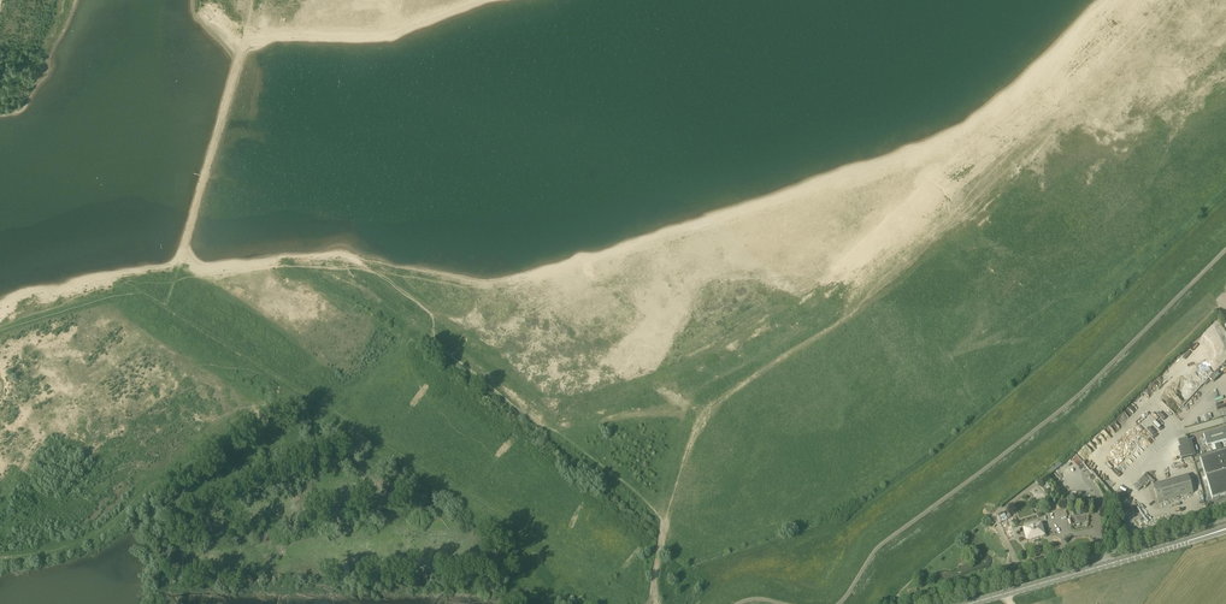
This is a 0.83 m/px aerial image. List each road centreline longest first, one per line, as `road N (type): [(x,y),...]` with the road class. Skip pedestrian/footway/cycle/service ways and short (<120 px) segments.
road 1 (secondary): [(969,603),(1225,529)]

